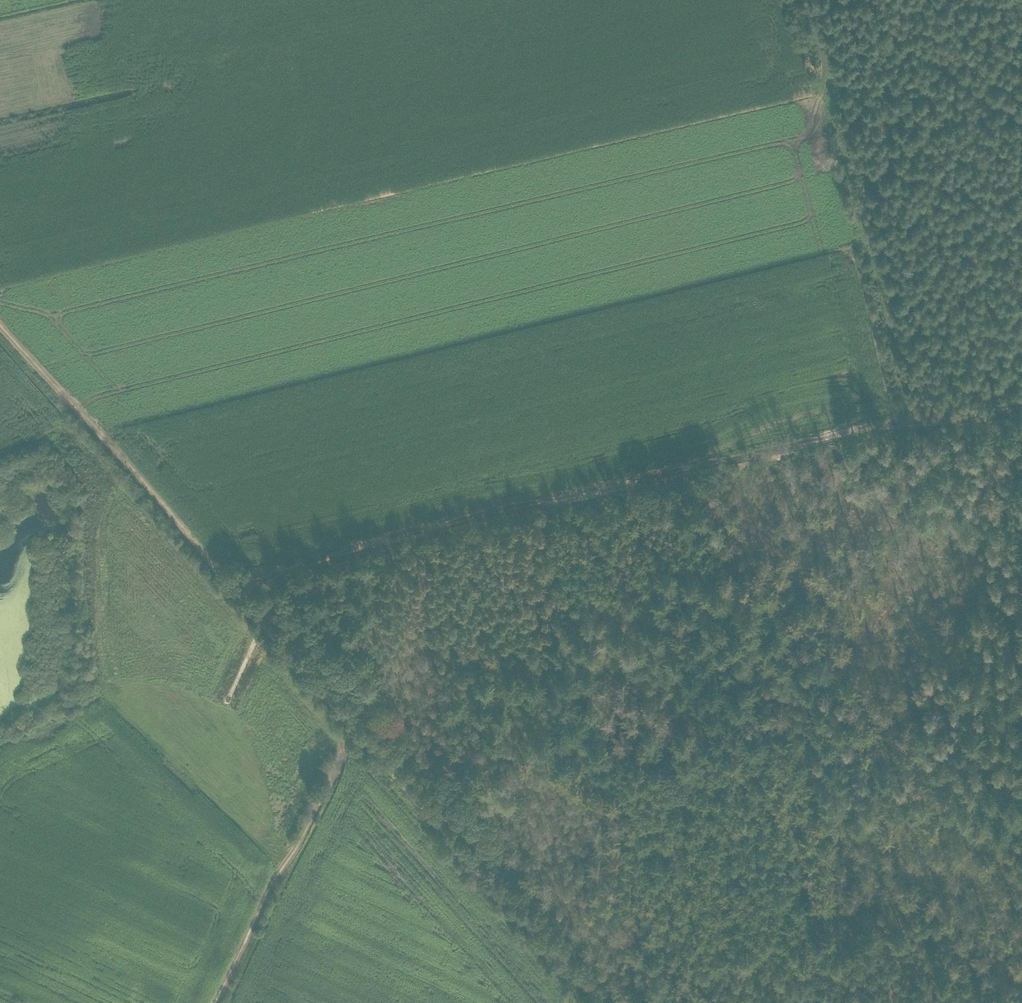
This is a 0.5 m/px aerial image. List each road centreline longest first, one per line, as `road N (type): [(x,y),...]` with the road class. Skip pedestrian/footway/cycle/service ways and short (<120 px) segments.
road 1 (track): [(239,597),(276,571),(1021,406)]
road 2 (track): [(351,727),(595,1002)]
road 3 (track): [(0,324),(239,597)]
road 4 (track): [(351,727),(217,1002)]
road 5 (track): [(828,0),(1021,119)]
road 6 (track): [(239,597),(351,727)]

